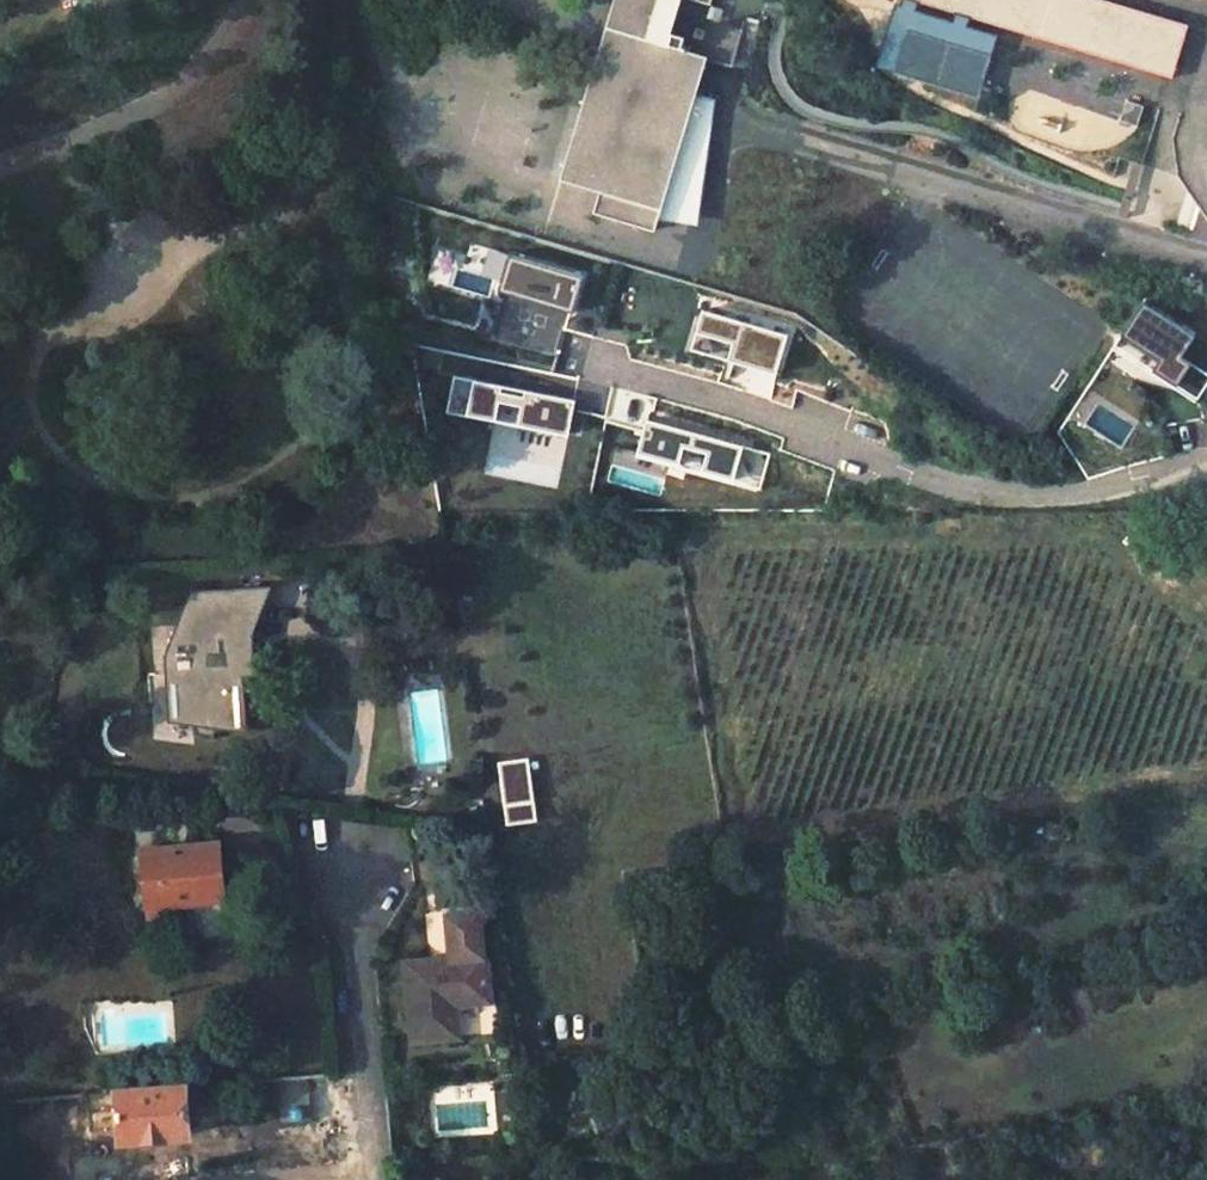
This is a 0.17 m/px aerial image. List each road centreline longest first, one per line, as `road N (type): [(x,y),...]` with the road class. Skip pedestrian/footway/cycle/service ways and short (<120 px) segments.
road 1 (residential): [(378,1179),(356,879)]

